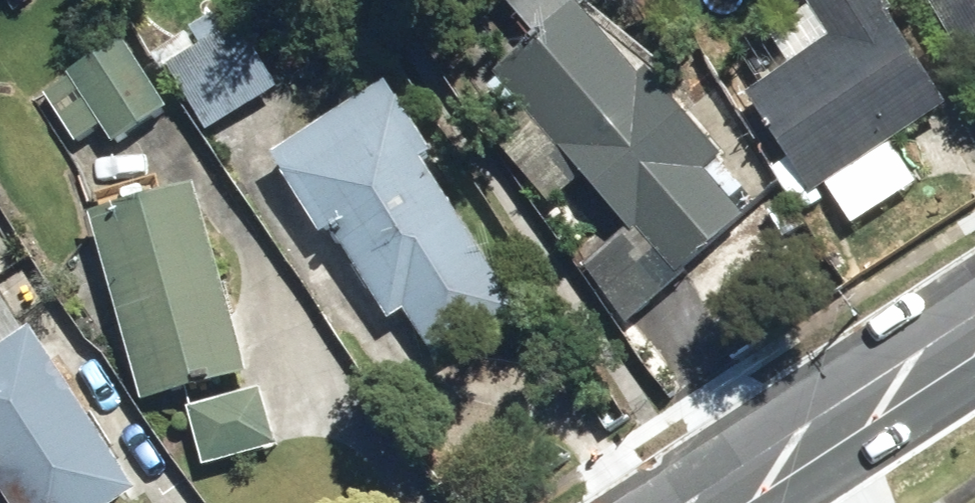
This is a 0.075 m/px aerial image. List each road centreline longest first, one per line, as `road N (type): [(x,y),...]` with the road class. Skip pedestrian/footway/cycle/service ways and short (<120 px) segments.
road 1 (tertiary): [(974,334),(717,502)]

